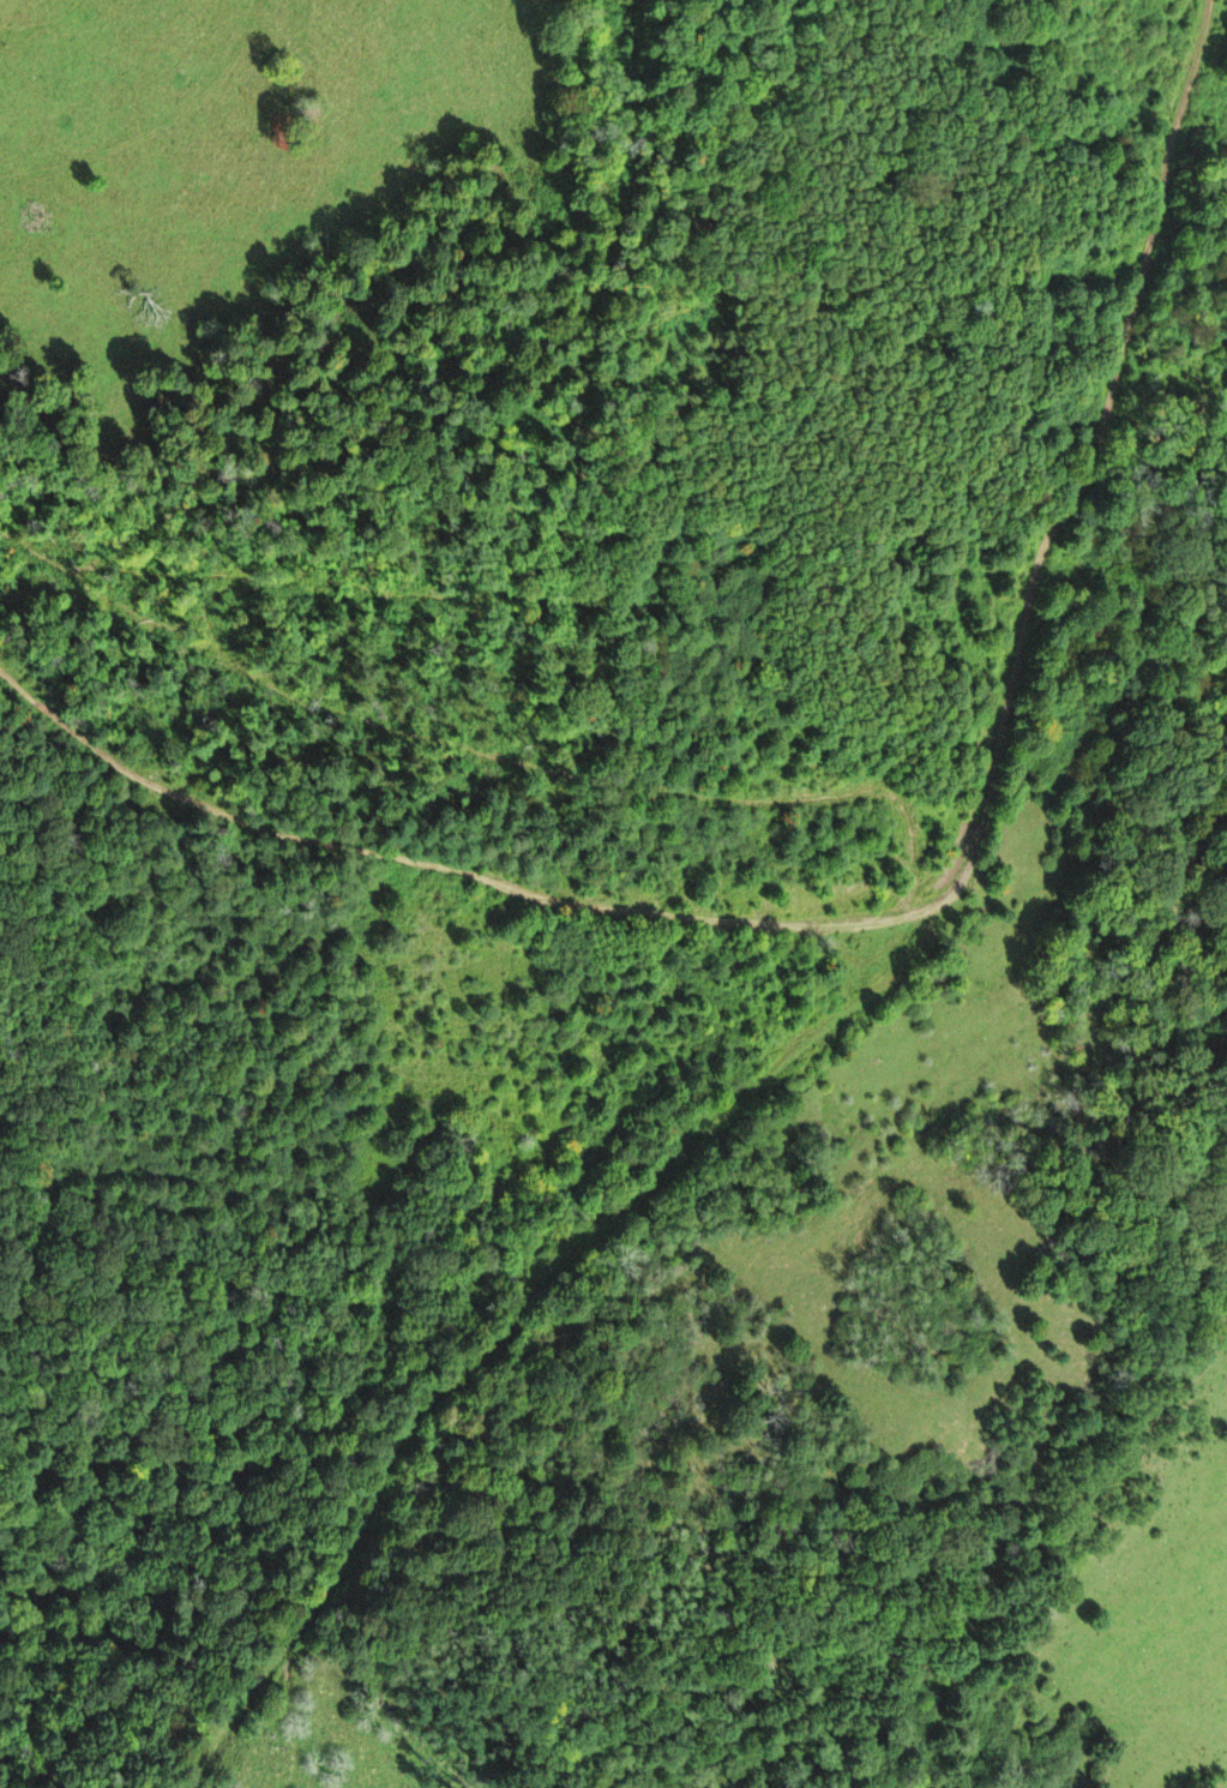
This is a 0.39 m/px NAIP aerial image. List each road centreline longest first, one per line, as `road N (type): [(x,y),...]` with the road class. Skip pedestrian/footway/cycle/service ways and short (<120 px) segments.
road 1 (track): [(1211,0),(1109,420),(1072,515),(1040,559),(966,889),(862,926),(823,930),(528,895),(190,805),(154,790),(0,674)]

